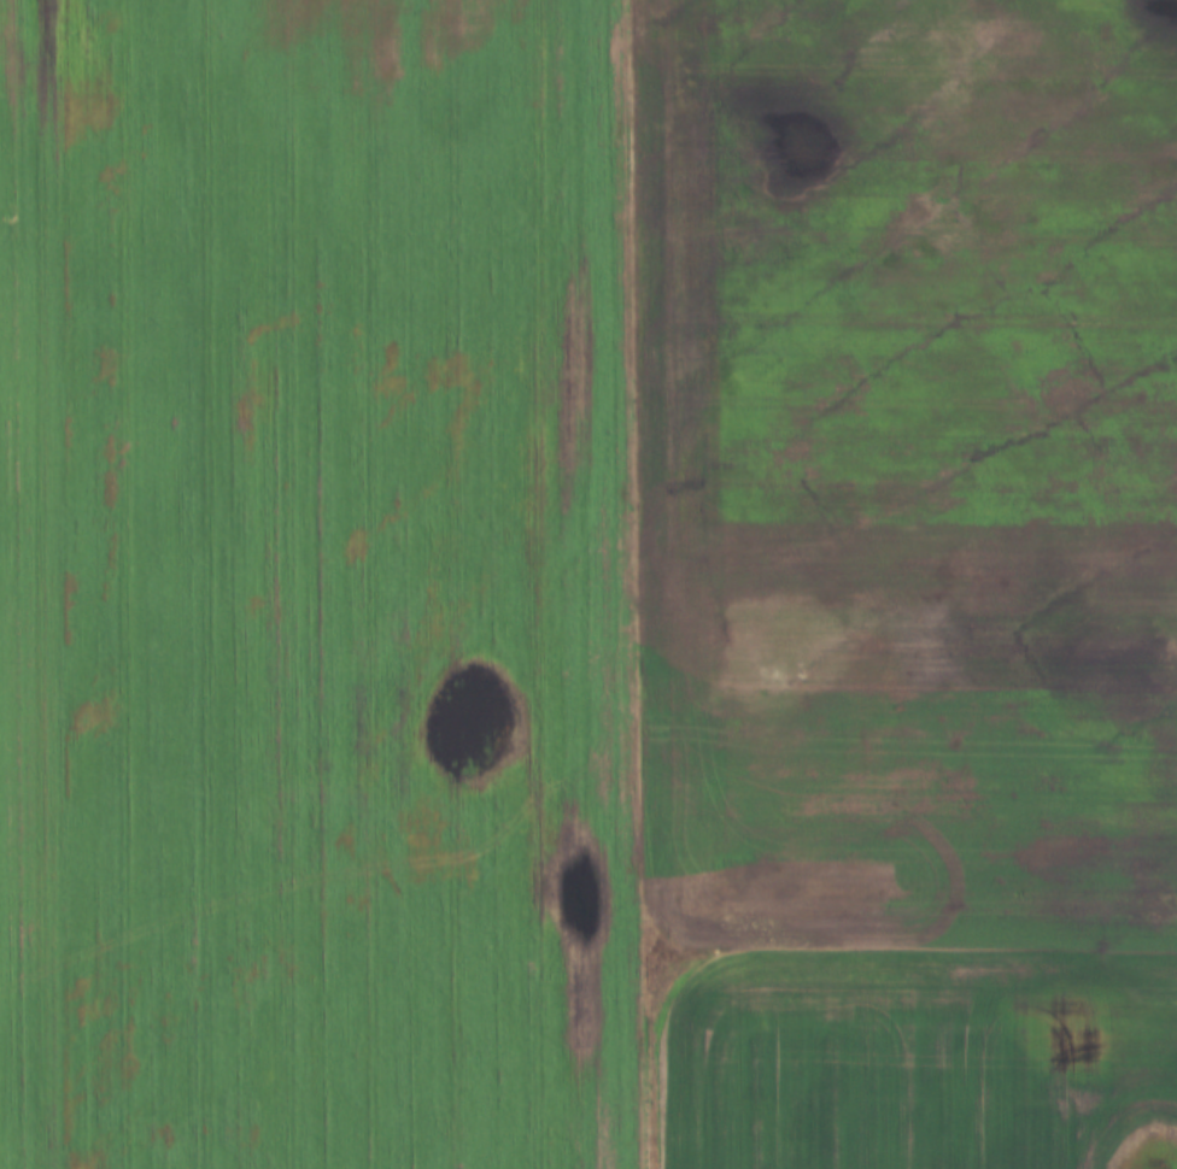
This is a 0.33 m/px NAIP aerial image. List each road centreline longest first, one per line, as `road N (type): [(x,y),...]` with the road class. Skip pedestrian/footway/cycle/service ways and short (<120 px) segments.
road 1 (track): [(642,1168),(636,0)]

